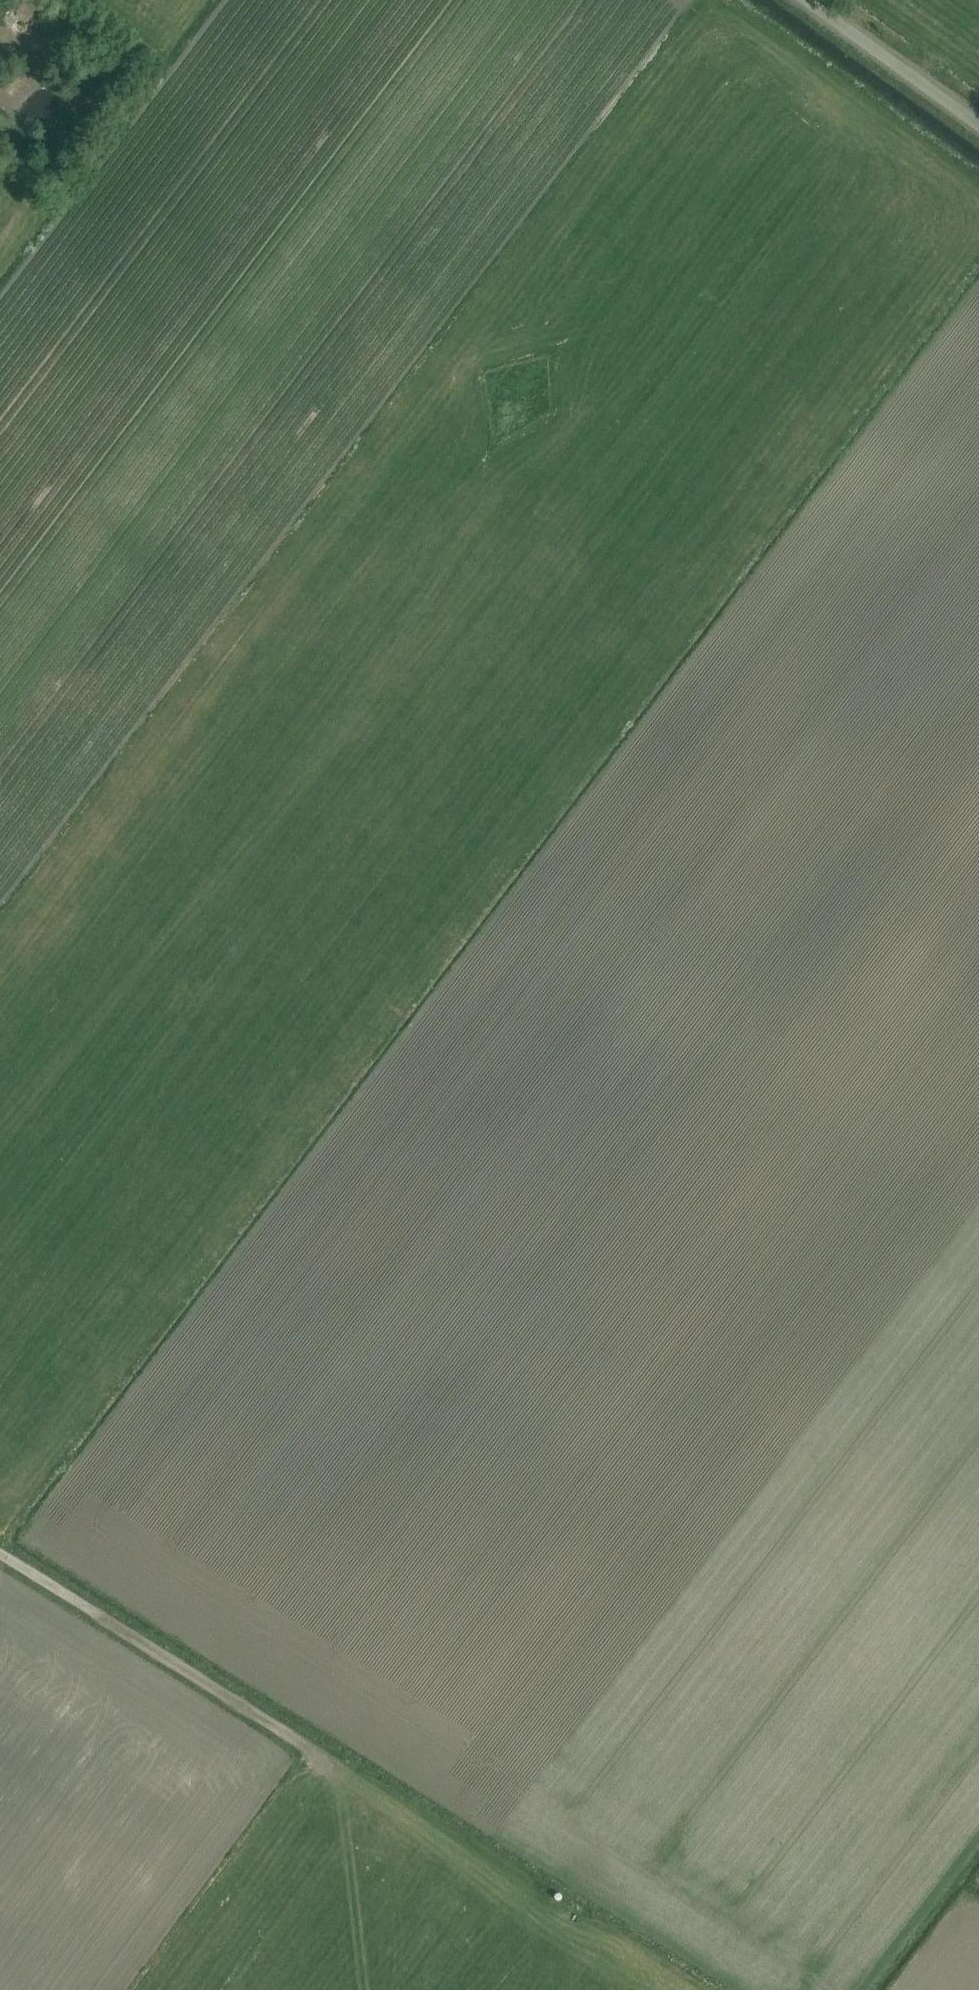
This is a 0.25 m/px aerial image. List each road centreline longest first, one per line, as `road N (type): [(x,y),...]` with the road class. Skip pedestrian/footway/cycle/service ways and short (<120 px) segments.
road 1 (unclassified): [(978,126),(808,0)]

